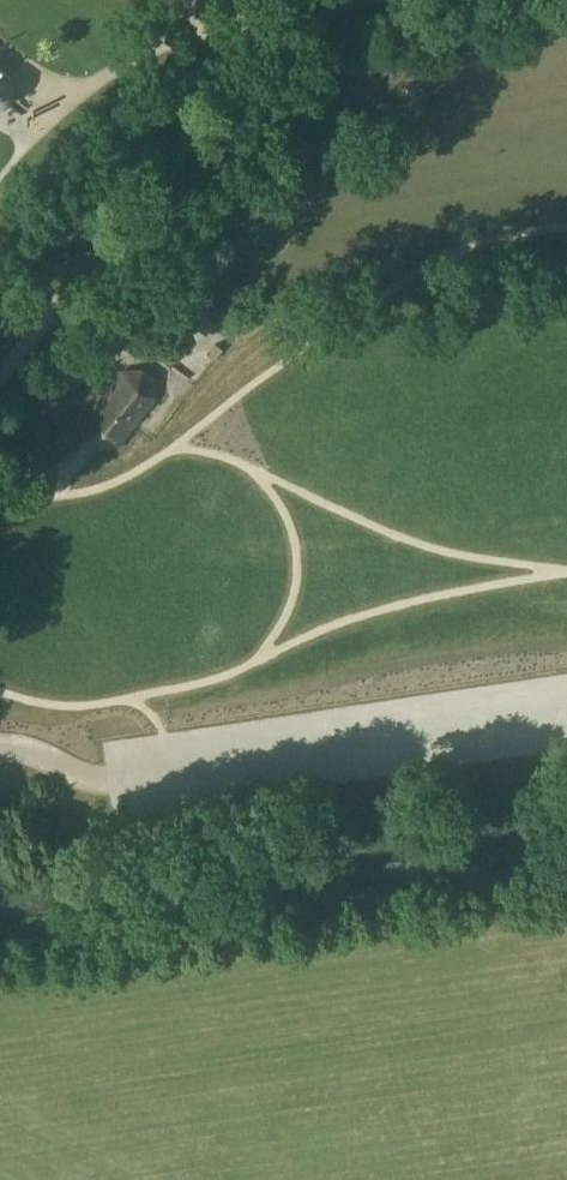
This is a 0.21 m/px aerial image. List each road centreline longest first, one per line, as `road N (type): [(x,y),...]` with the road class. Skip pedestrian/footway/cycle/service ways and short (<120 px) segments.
road 1 (track): [(0,379),(290,0)]

